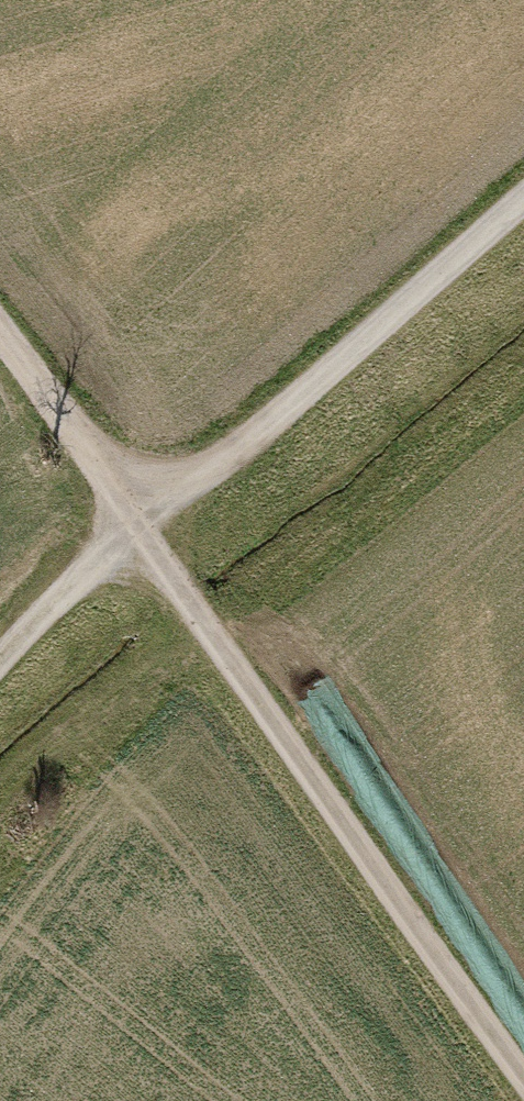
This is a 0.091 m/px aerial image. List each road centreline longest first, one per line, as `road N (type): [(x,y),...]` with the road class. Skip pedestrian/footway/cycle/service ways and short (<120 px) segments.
road 1 (track): [(0,331),(523,1067)]
road 2 (track): [(523,201),(228,457),(135,519),(0,668)]

